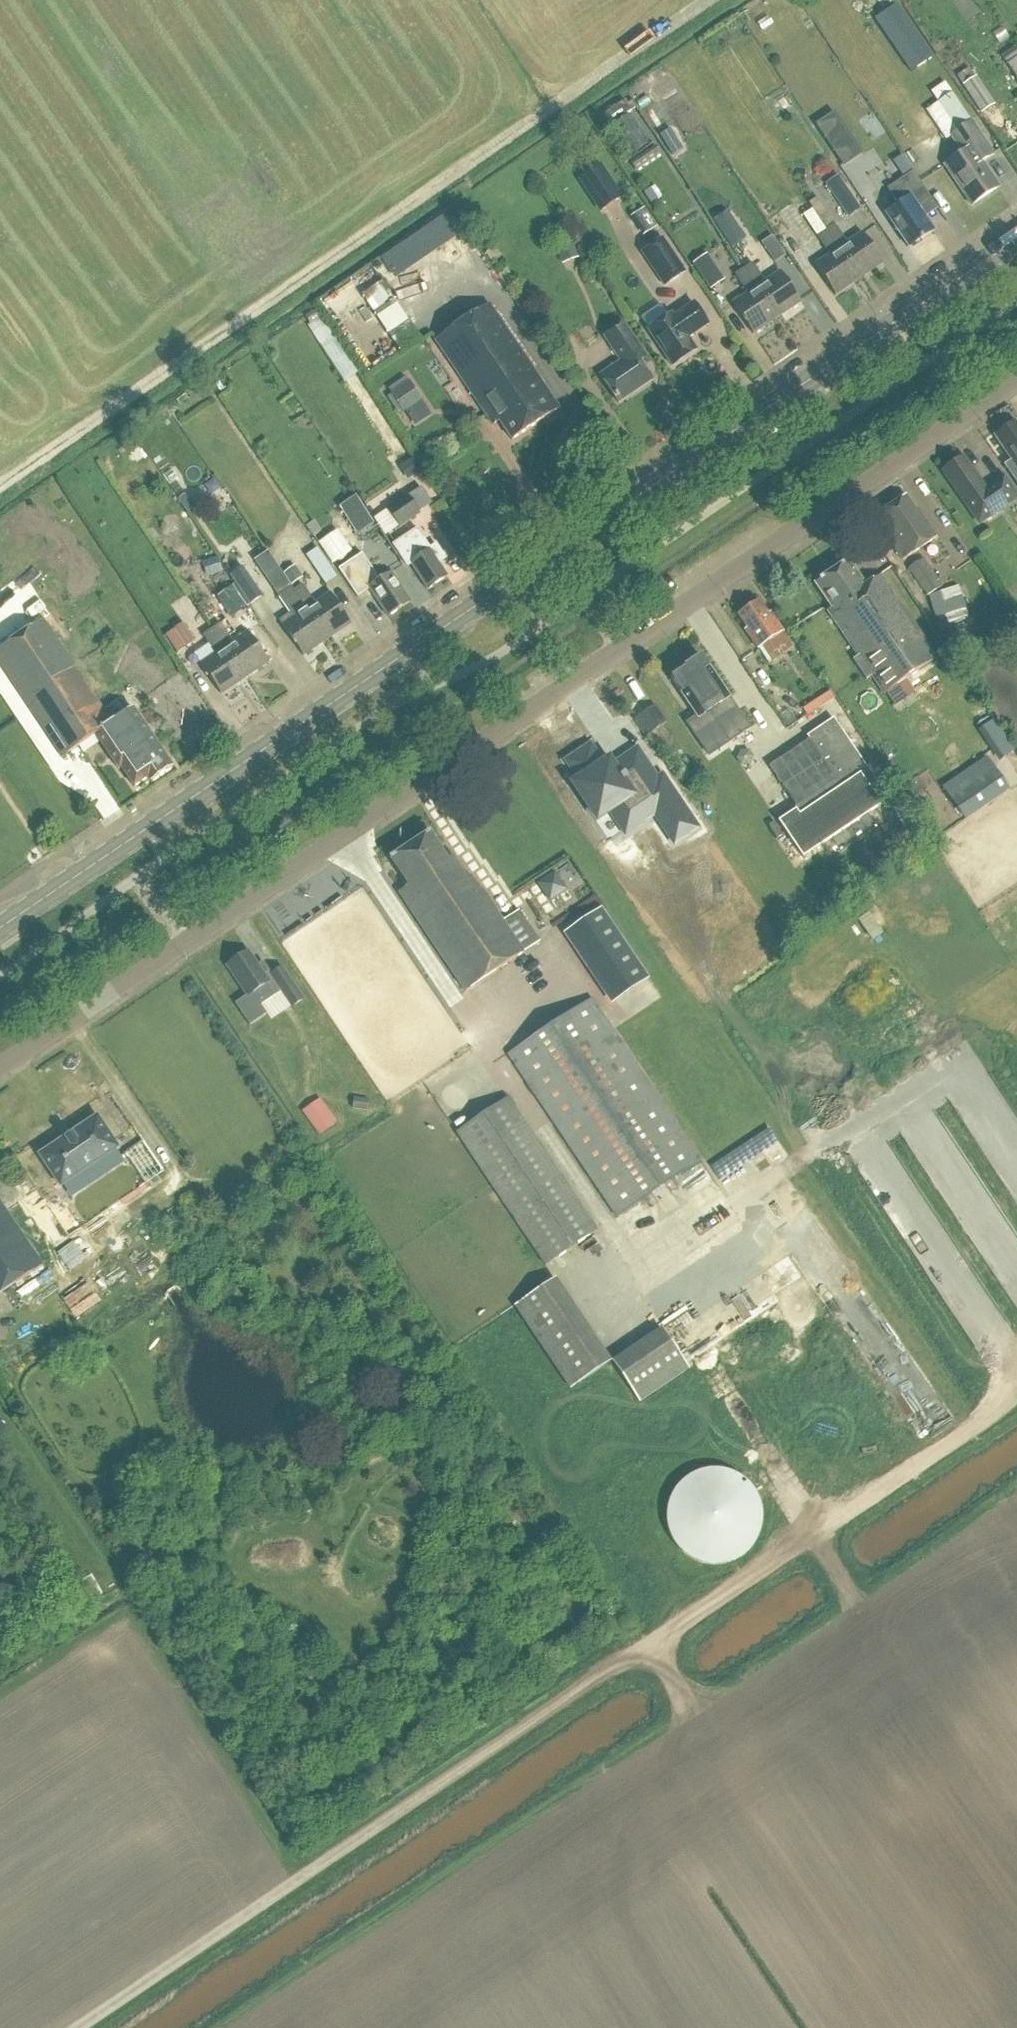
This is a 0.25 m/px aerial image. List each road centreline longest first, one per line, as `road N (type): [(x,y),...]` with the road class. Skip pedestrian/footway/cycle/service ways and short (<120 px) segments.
road 1 (unclassified): [(0,1066),(1016,378)]
road 2 (secondary): [(0,927),(1016,241)]
road 3 (unclassified): [(78,2027),(1016,1398)]

